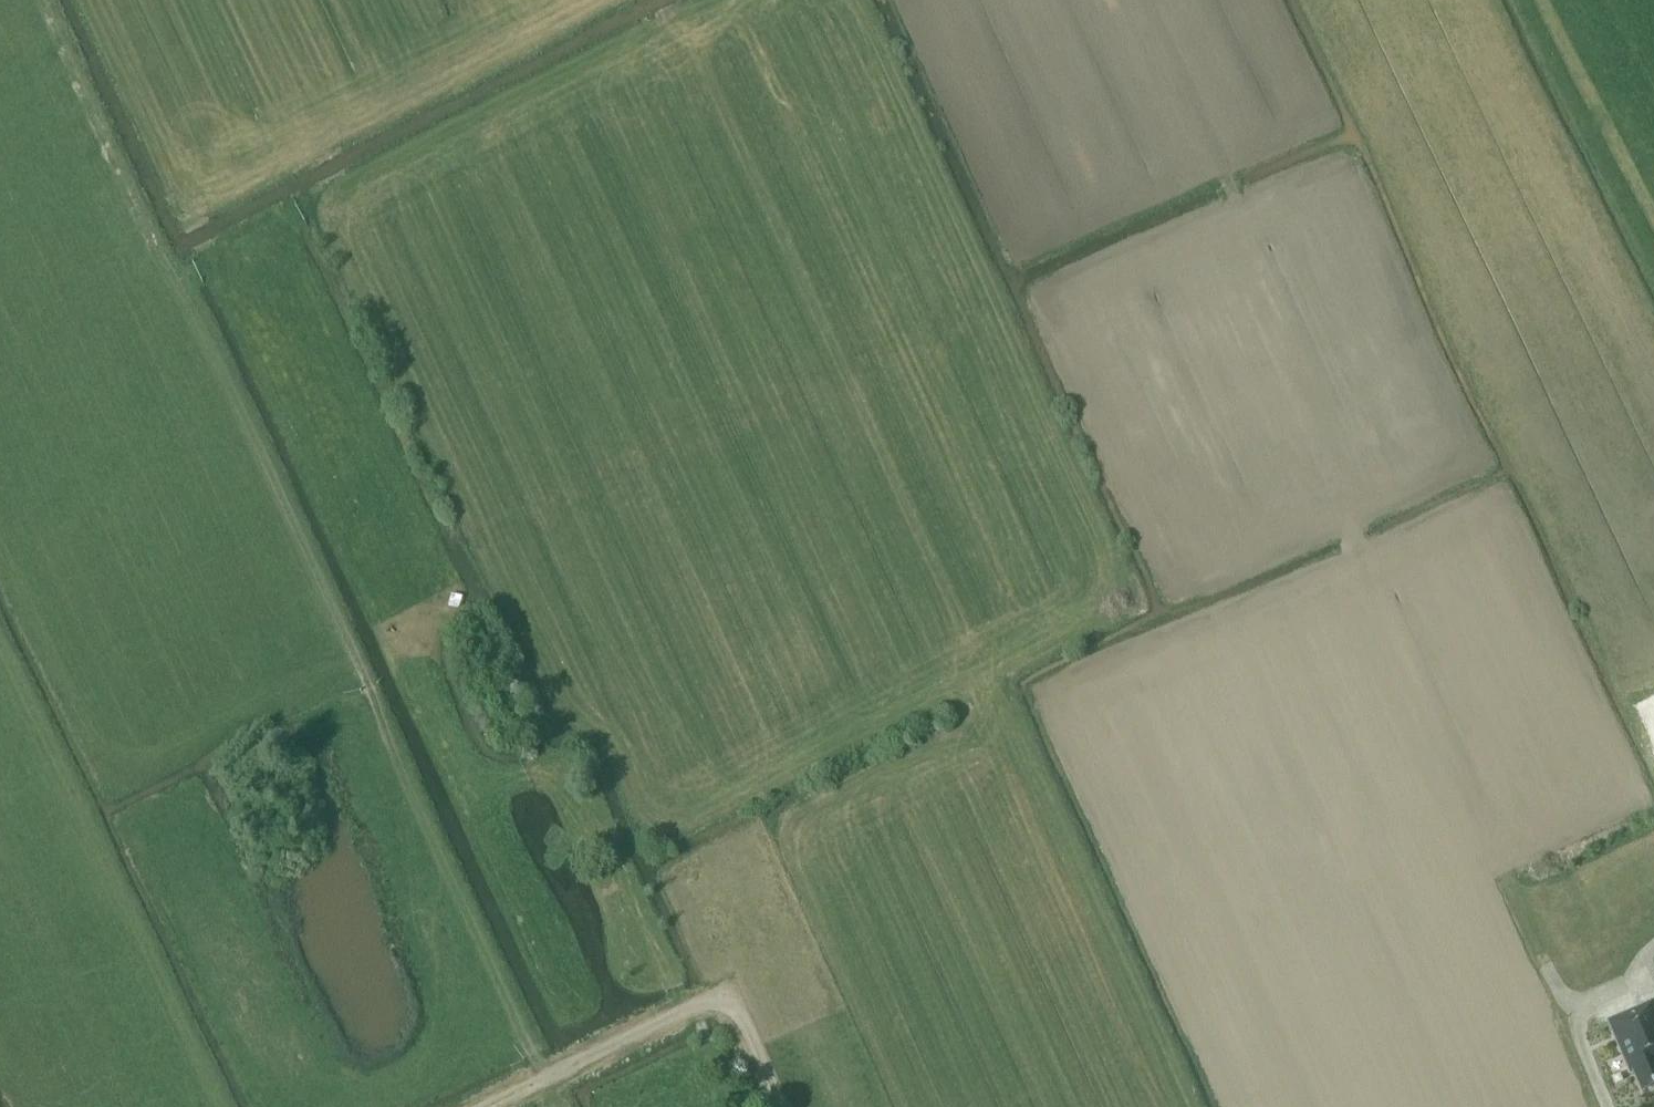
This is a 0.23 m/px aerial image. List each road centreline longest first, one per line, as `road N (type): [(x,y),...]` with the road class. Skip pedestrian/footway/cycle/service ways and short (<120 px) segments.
road 1 (track): [(483,1106),(713,1003),(746,1023),(783,1106)]

